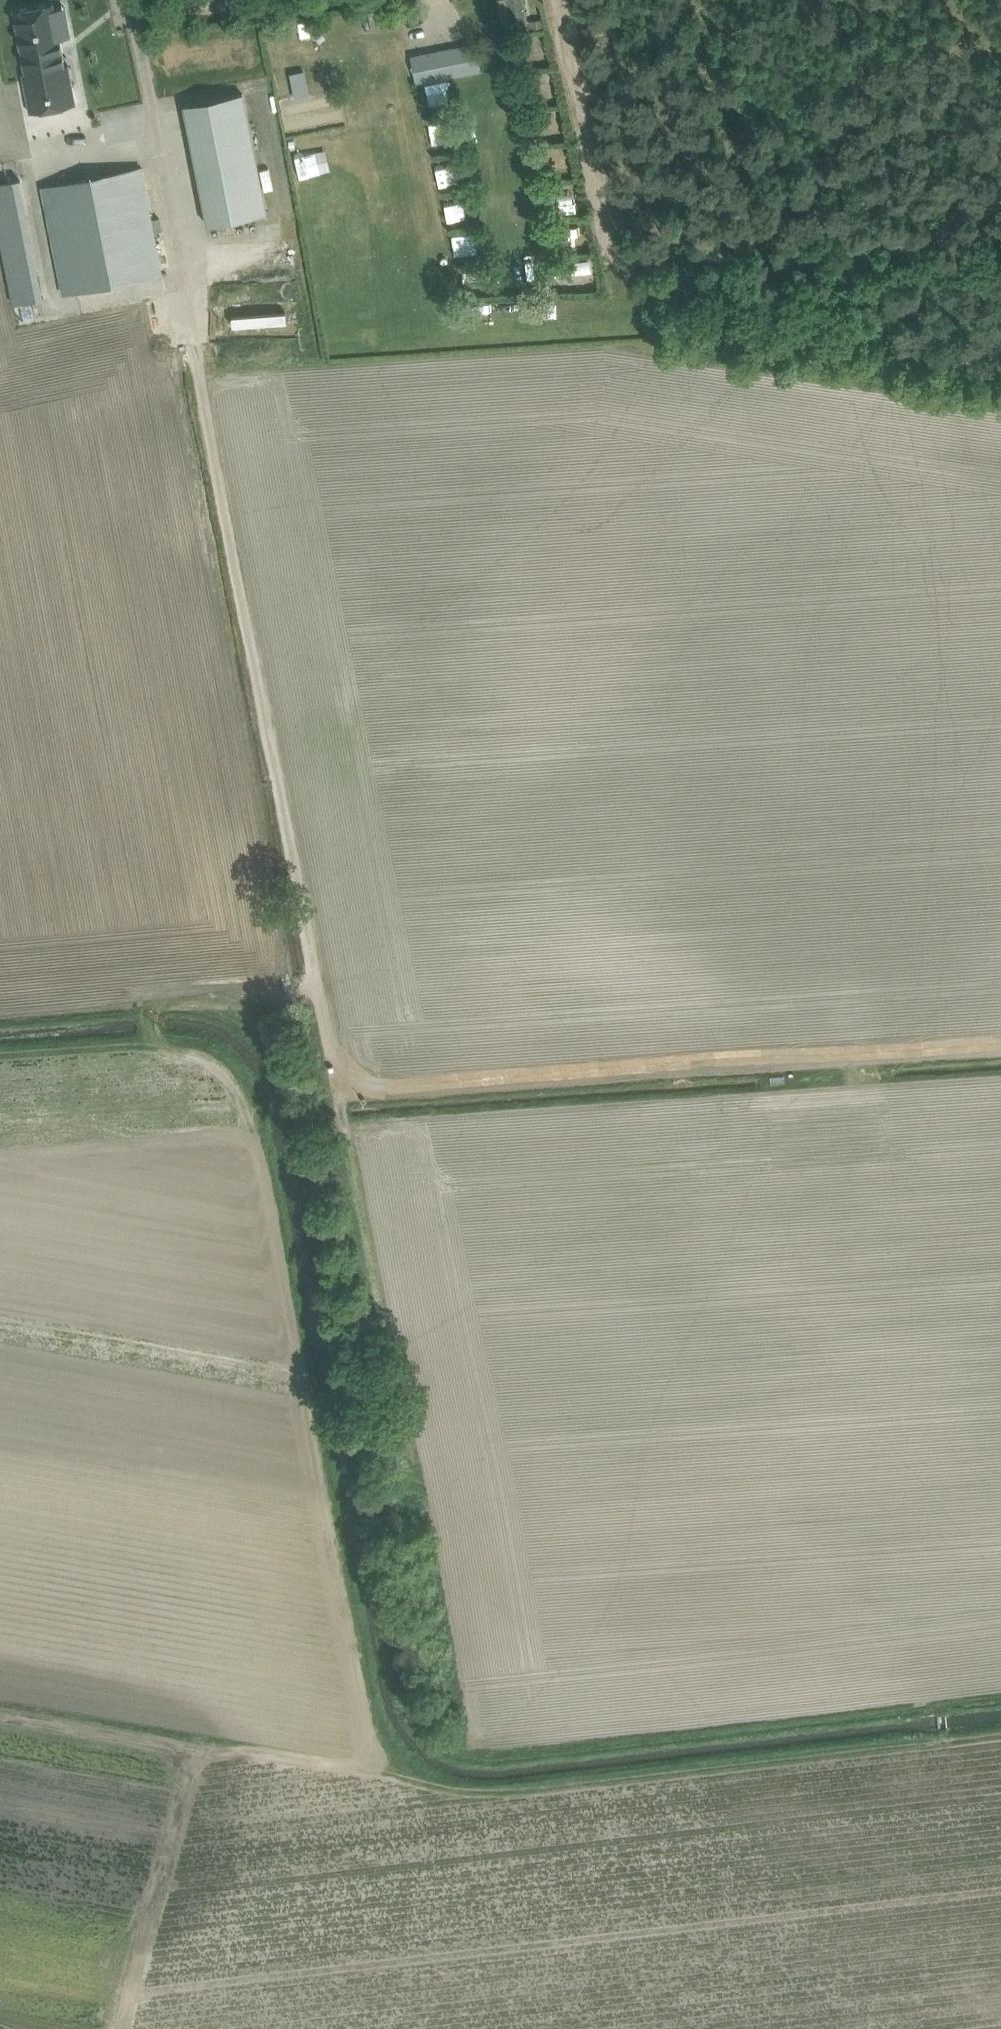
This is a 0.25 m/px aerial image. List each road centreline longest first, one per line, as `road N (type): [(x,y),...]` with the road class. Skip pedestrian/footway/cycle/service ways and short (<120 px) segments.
road 1 (track): [(351,1129),(182,277),(145,47),(130,9)]
road 2 (track): [(1000,240),(683,266),(635,266),(617,257),(560,0)]

